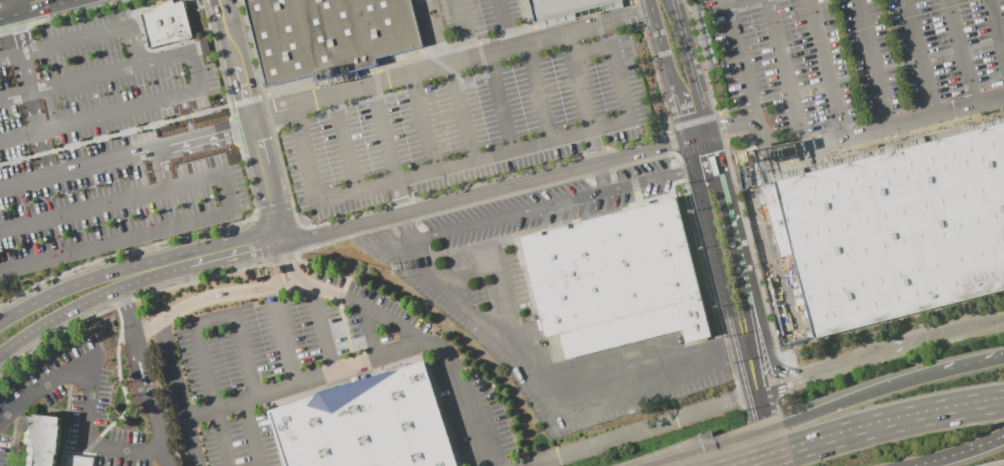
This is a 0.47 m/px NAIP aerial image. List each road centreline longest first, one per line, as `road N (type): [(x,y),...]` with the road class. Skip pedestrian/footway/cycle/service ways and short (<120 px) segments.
road 1 (residential): [(685,139),(280,238)]
road 2 (motorway): [(1003,404),(790,450)]
road 3 (secondary): [(184,259),(114,271),(0,323)]
road 4 (tertiary): [(685,139),(731,319)]
road 5 (tertiary): [(970,326),(826,369)]
road 6 (motorway): [(787,425),(649,465)]
road 7 (motorway): [(919,378),(787,425)]
road 8 (secondary): [(0,355),(121,289)]
road 9 (tertiary): [(709,132),(671,0)]
road 10 (tertiary): [(826,369),(790,374),(774,367),(750,303)]
road 11 (tertiary): [(746,349),(776,465)]

